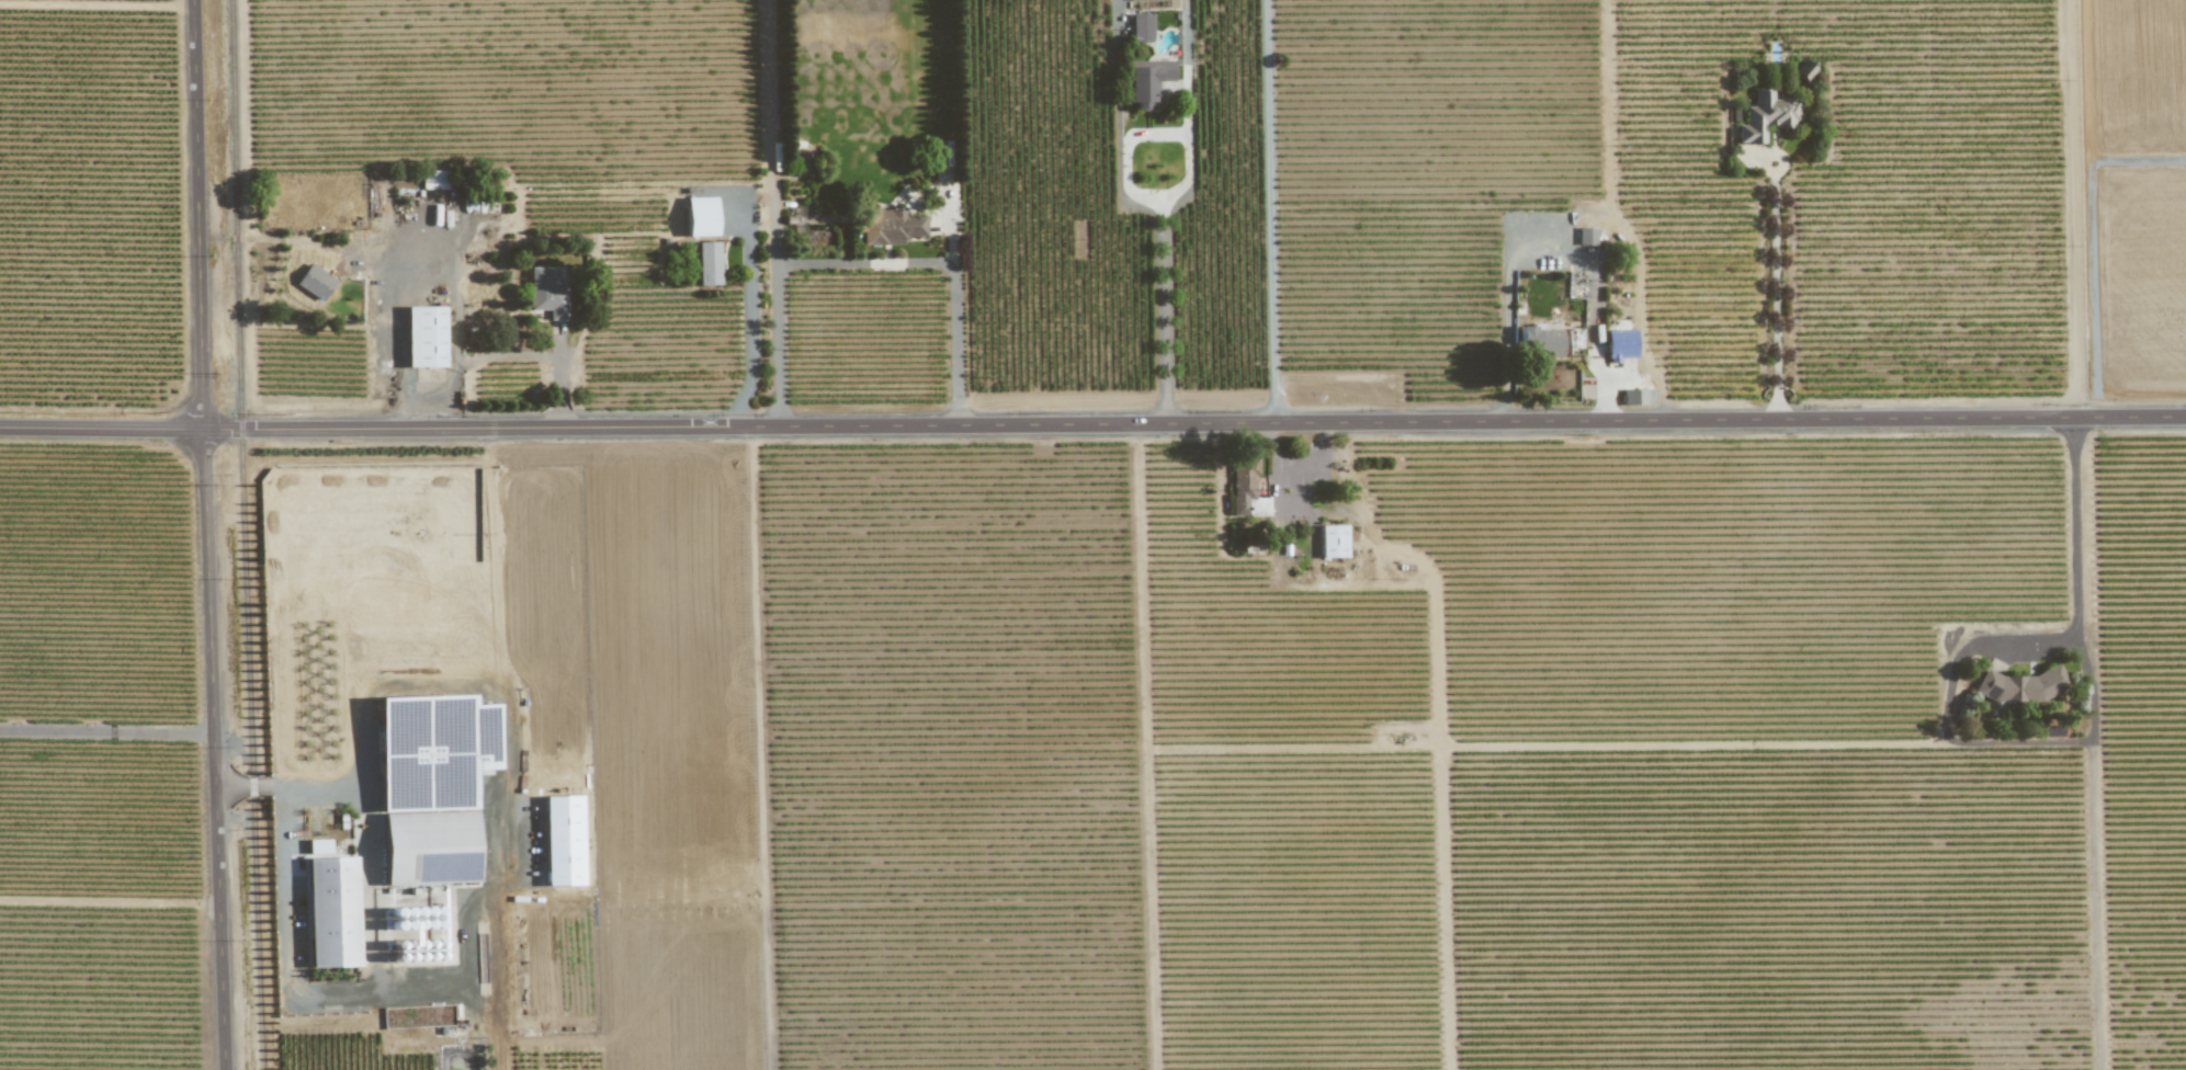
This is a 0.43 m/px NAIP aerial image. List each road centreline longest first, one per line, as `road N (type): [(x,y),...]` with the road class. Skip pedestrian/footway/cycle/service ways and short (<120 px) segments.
road 1 (secondary): [(0,430),(2185,418)]
road 2 (residential): [(225,1069),(196,0)]

